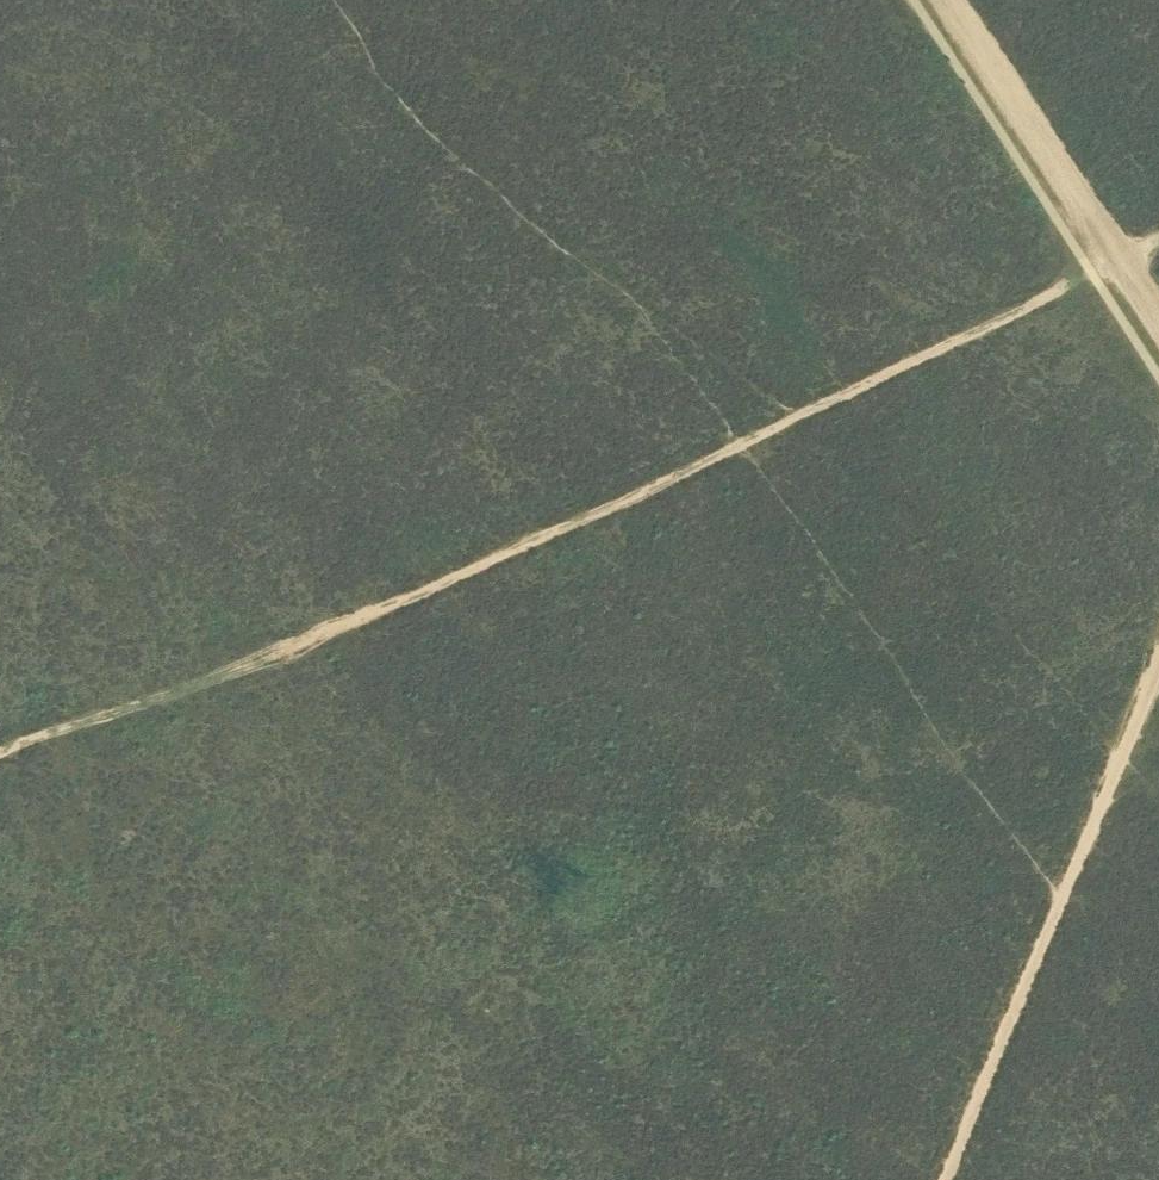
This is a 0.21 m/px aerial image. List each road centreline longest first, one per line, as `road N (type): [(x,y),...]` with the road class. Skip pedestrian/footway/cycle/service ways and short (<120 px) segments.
road 1 (track): [(947,0),(1158,325)]

